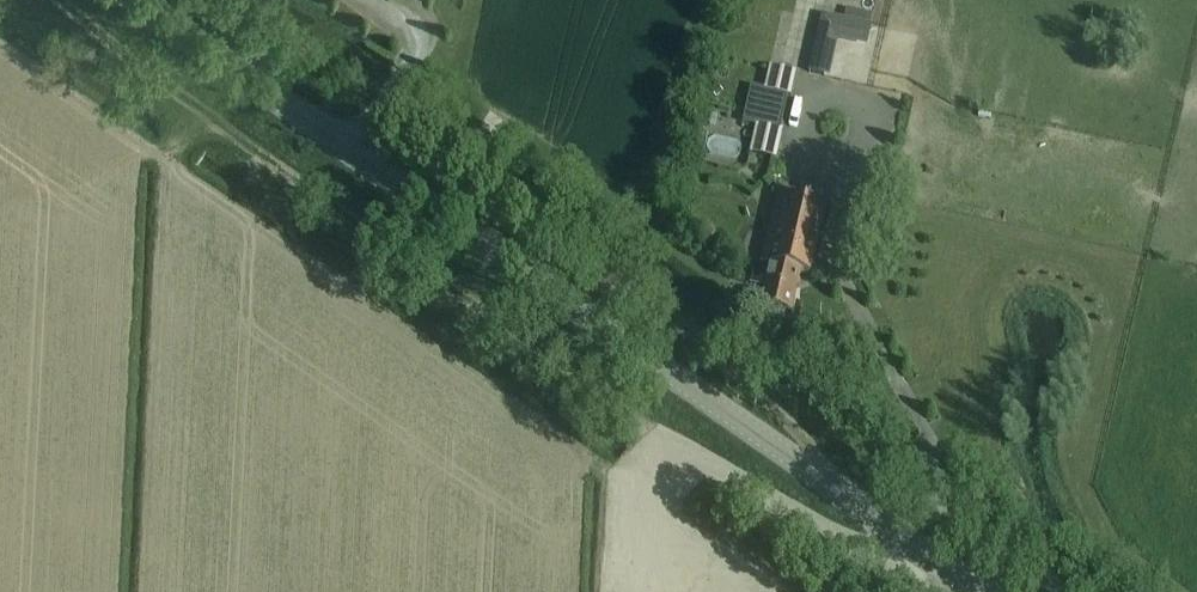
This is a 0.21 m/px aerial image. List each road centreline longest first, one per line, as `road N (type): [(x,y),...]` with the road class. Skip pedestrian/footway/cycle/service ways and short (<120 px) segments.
road 1 (secondary): [(986,591),(136,0)]
road 2 (track): [(54,0),(151,79),(683,448)]
road 3 (track): [(163,163),(647,501)]
road 4 (track): [(508,101),(479,148),(484,185),(711,345),(804,441),(823,479)]
road 5 (track): [(696,334),(941,504)]
road 6 (track): [(0,46),(163,163)]

